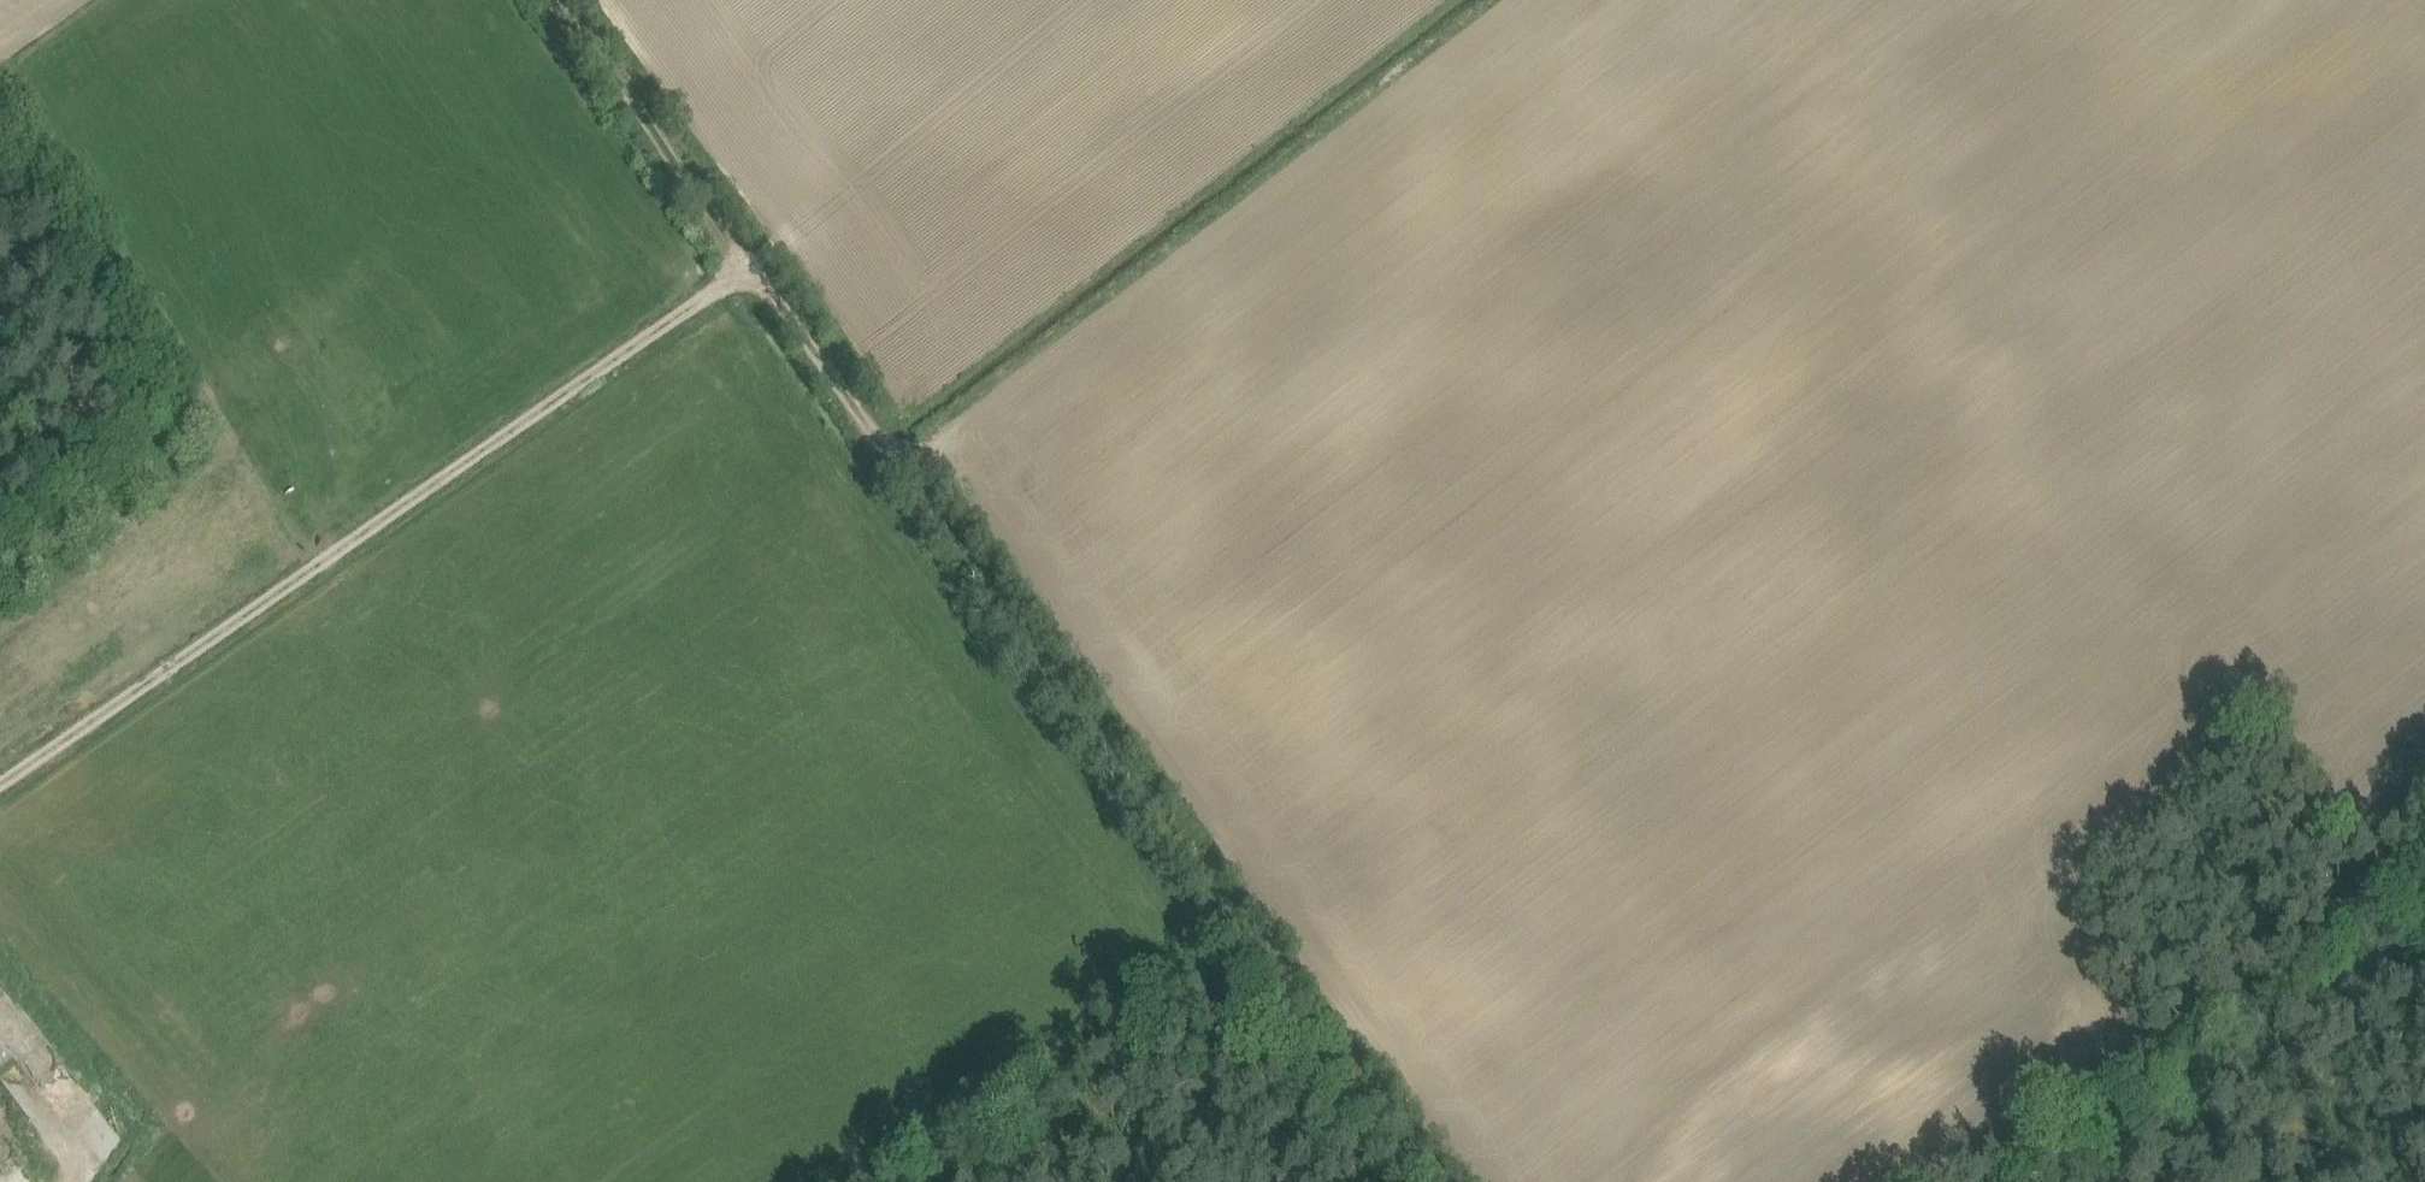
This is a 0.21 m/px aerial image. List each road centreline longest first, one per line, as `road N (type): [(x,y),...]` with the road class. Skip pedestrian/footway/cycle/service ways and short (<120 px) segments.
road 1 (track): [(557,0),(1139,800),(1430,1181)]
road 2 (track): [(751,267),(0,786)]
road 3 (track): [(1999,1181),(2424,856)]

